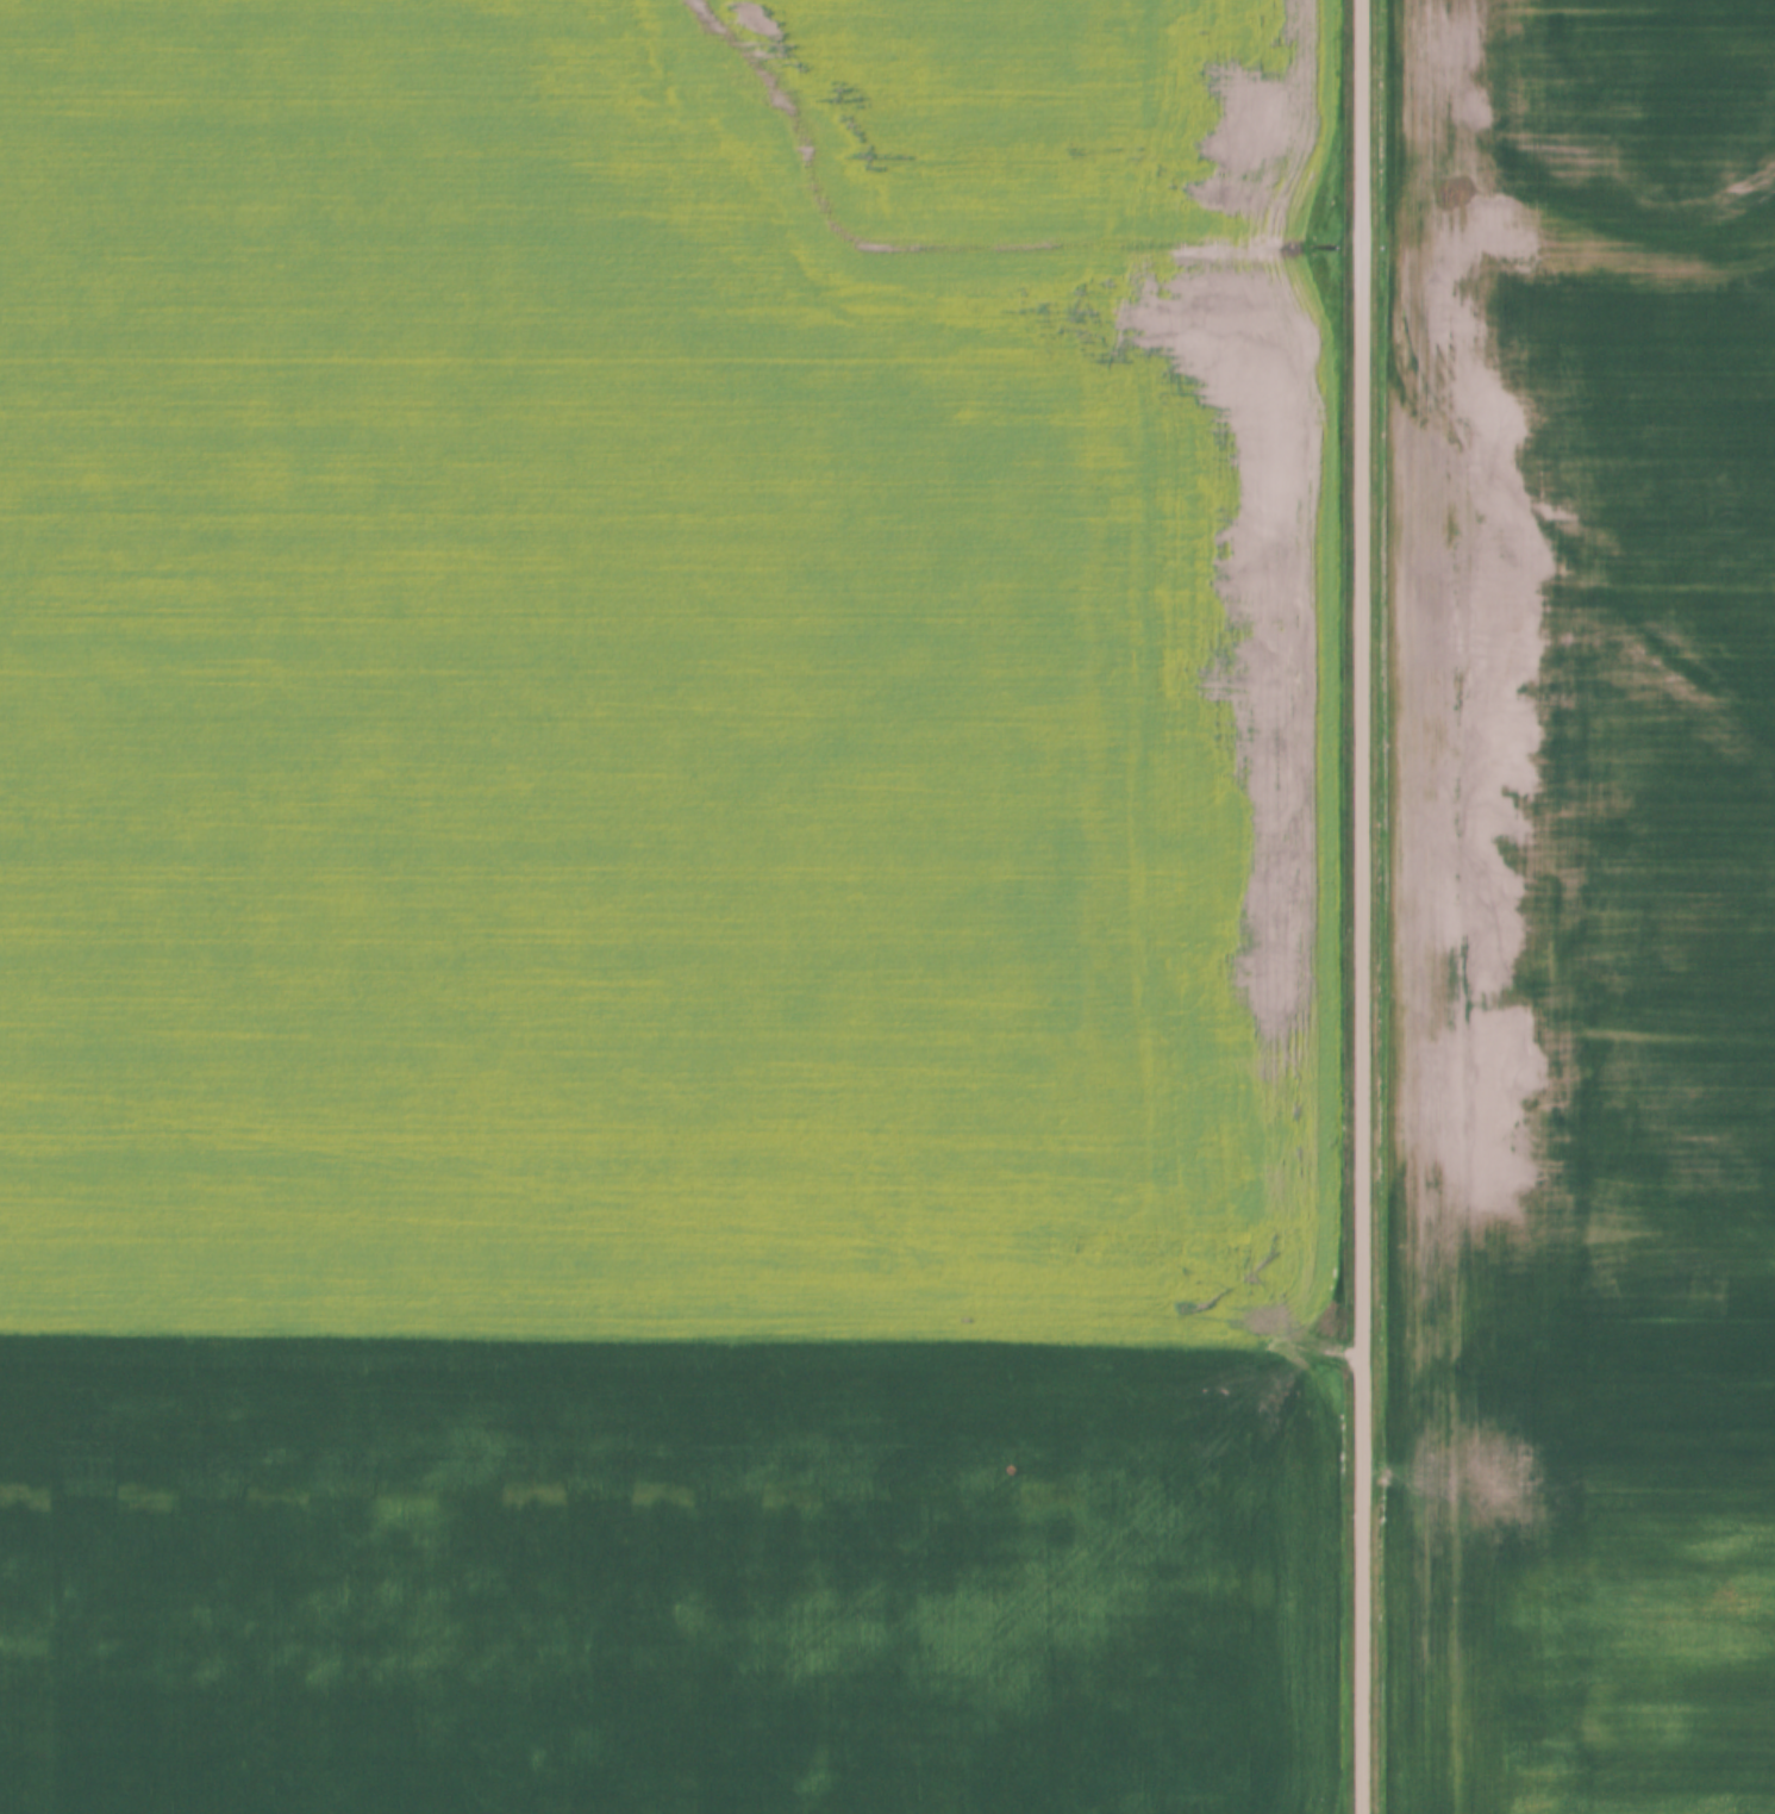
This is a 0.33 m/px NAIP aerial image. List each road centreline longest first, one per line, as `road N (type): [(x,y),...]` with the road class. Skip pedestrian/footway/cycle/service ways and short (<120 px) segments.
road 1 (residential): [(1365,1813),(1365,0)]

